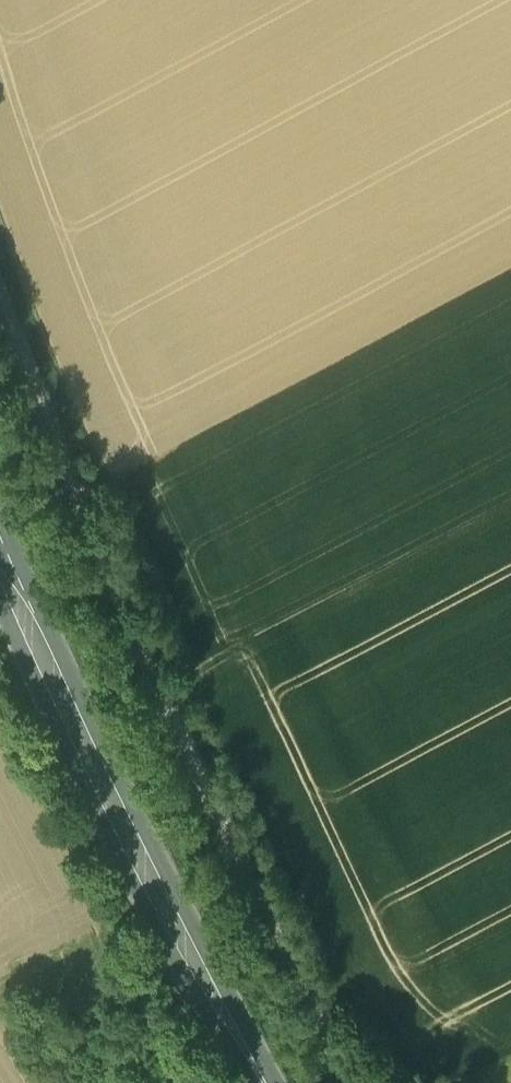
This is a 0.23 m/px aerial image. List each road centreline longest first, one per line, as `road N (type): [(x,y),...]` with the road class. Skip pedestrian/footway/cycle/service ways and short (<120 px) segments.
road 1 (track): [(362,1082),(224,801),(0,298)]
road 2 (primary): [(248,1082),(103,811),(0,566)]
road 3 (track): [(0,991),(115,926),(169,1029)]

